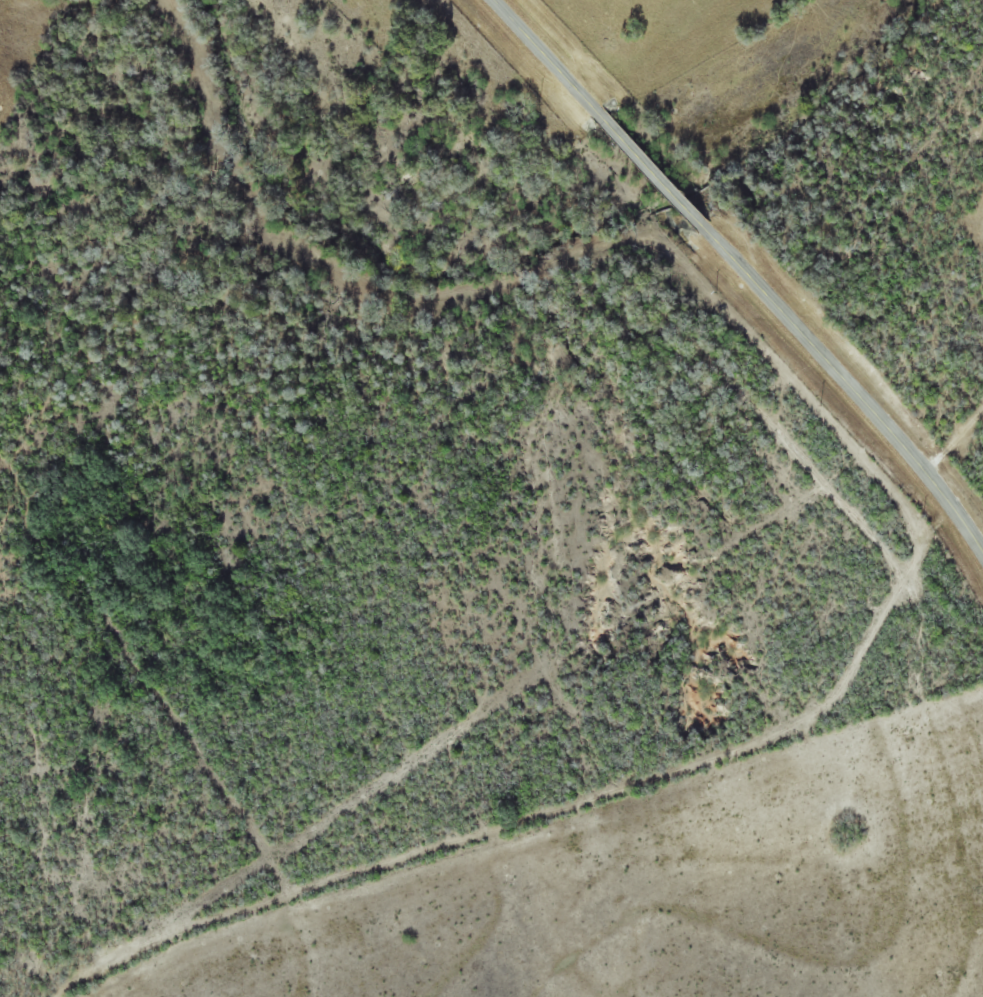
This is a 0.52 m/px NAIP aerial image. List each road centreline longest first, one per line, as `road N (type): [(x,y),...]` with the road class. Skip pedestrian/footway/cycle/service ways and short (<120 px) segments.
road 1 (tertiary): [(982,551),(944,492),(703,216),(500,0)]

